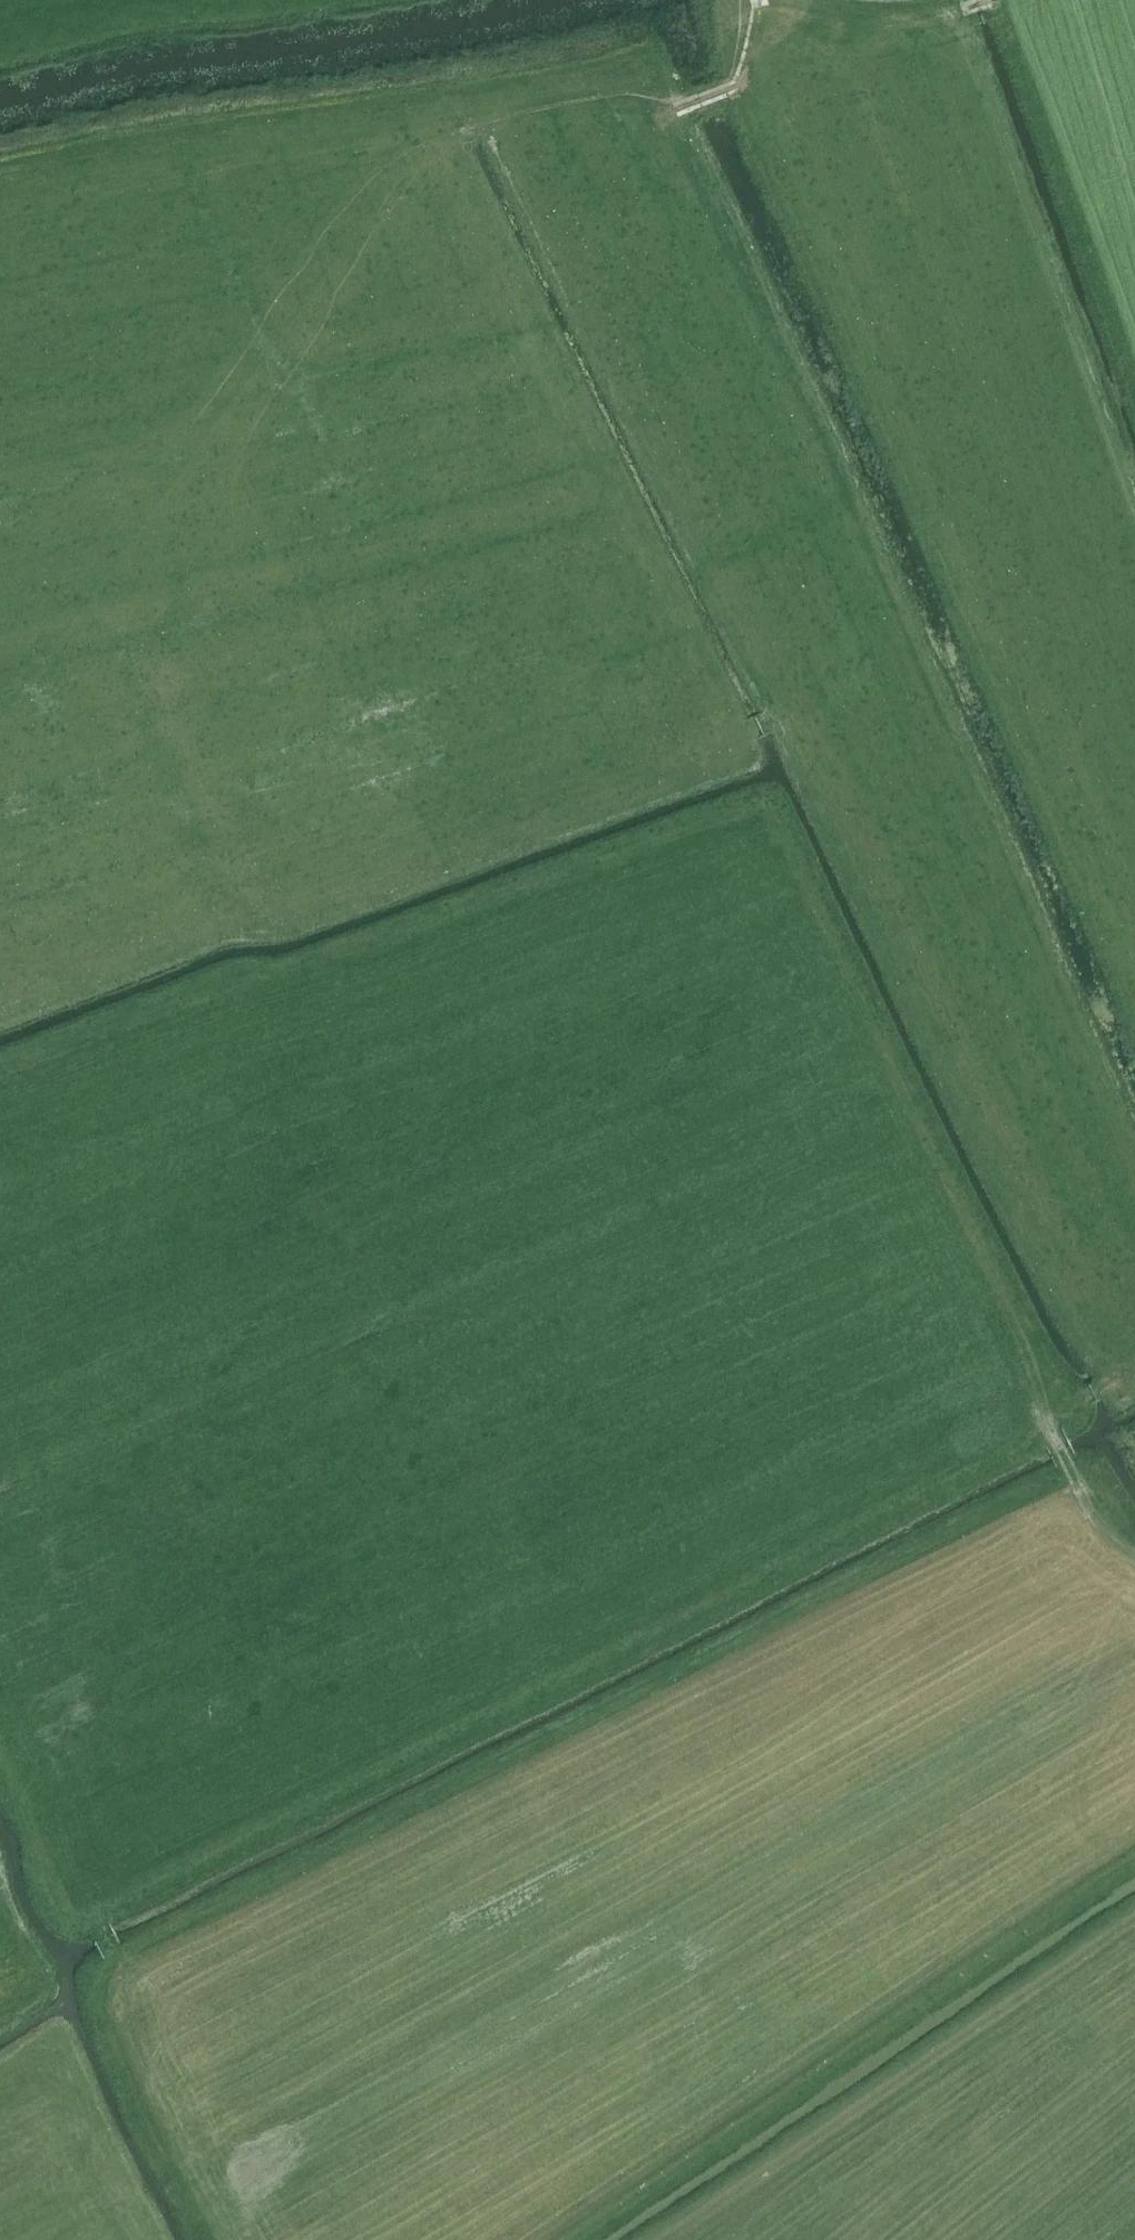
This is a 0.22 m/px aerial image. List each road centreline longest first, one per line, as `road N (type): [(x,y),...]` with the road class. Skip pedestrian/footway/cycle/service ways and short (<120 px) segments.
road 1 (track): [(733,0),(733,86),(690,103)]

